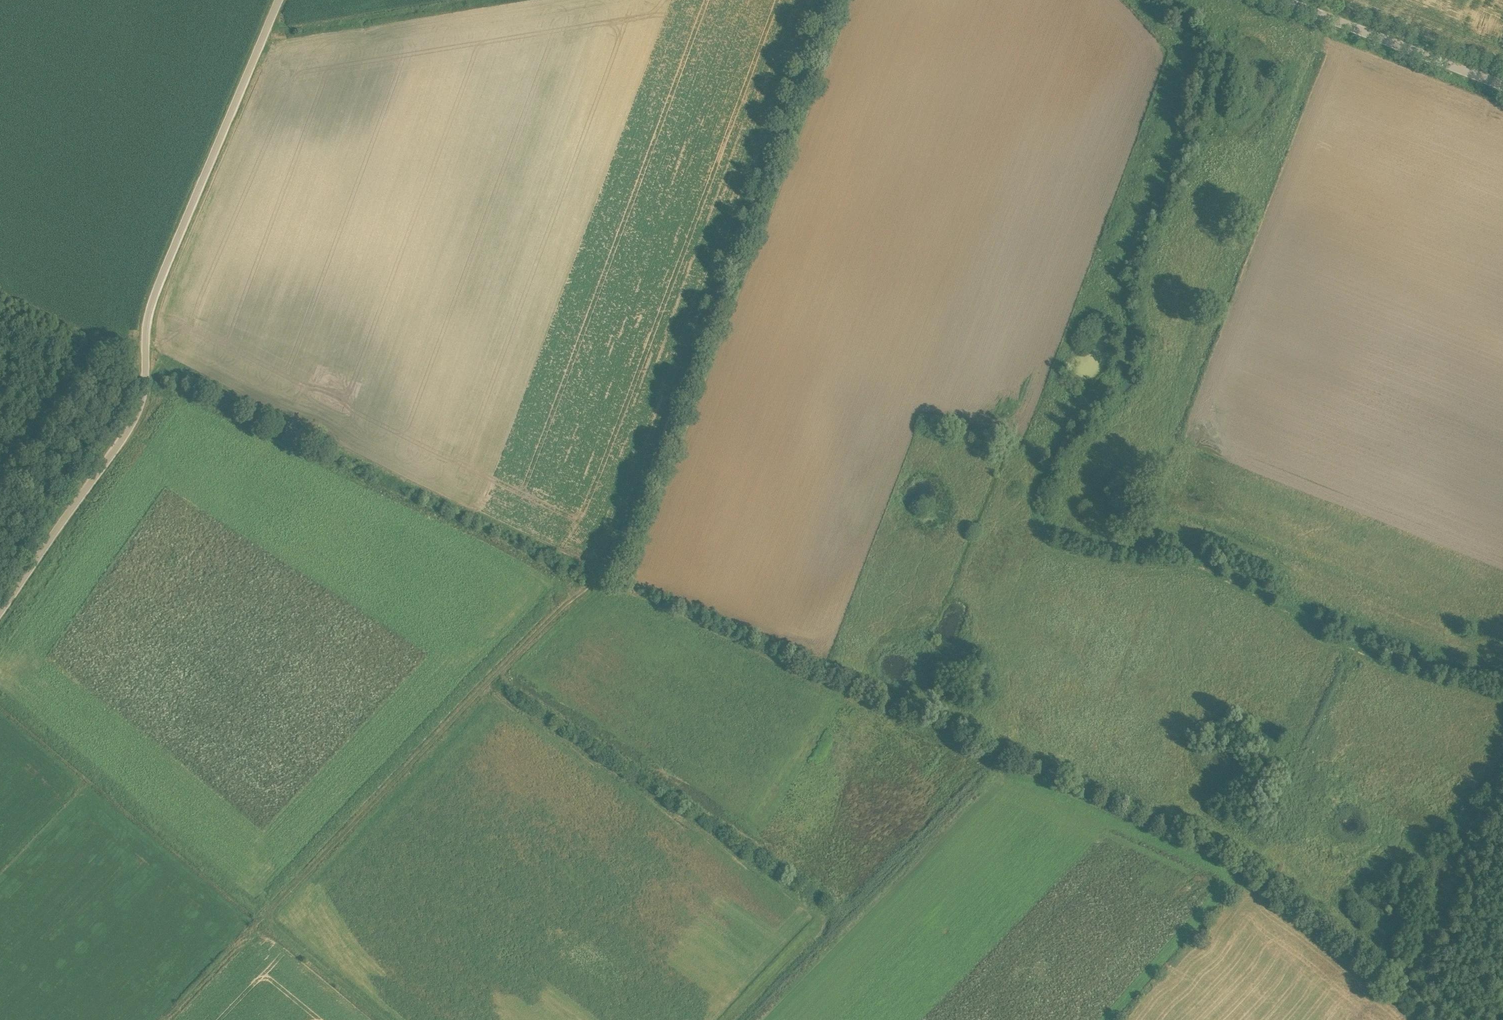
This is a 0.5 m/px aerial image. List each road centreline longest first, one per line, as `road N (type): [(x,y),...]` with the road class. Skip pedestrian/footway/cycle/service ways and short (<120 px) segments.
road 1 (track): [(383,1019),(272,931),(273,908),(619,547),(828,0)]
road 2 (unclassified): [(0,606),(128,426),(141,391),(149,313),(279,0)]
road 3 (unclassified): [(1502,85),(1283,0)]

